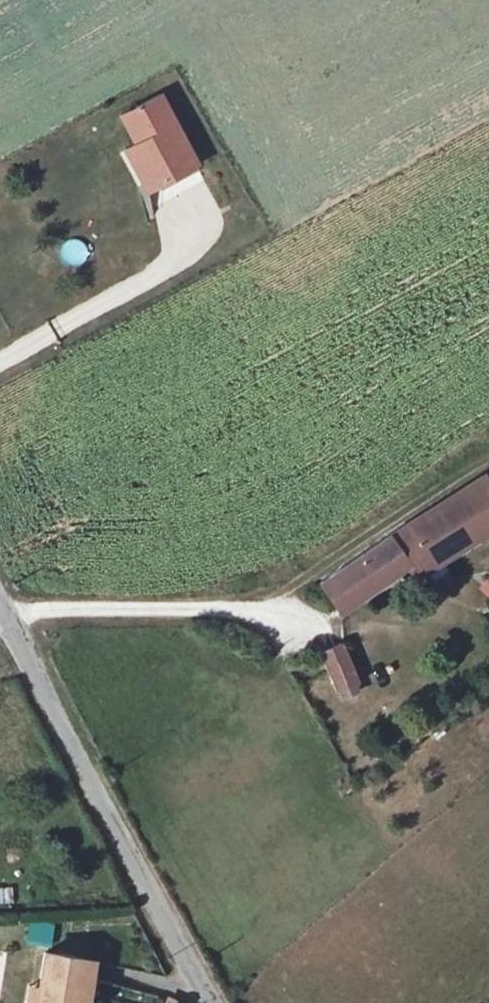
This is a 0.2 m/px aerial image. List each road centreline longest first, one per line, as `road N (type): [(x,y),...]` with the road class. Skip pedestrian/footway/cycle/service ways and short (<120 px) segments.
road 1 (unclassified): [(0,618),(210,1002)]

